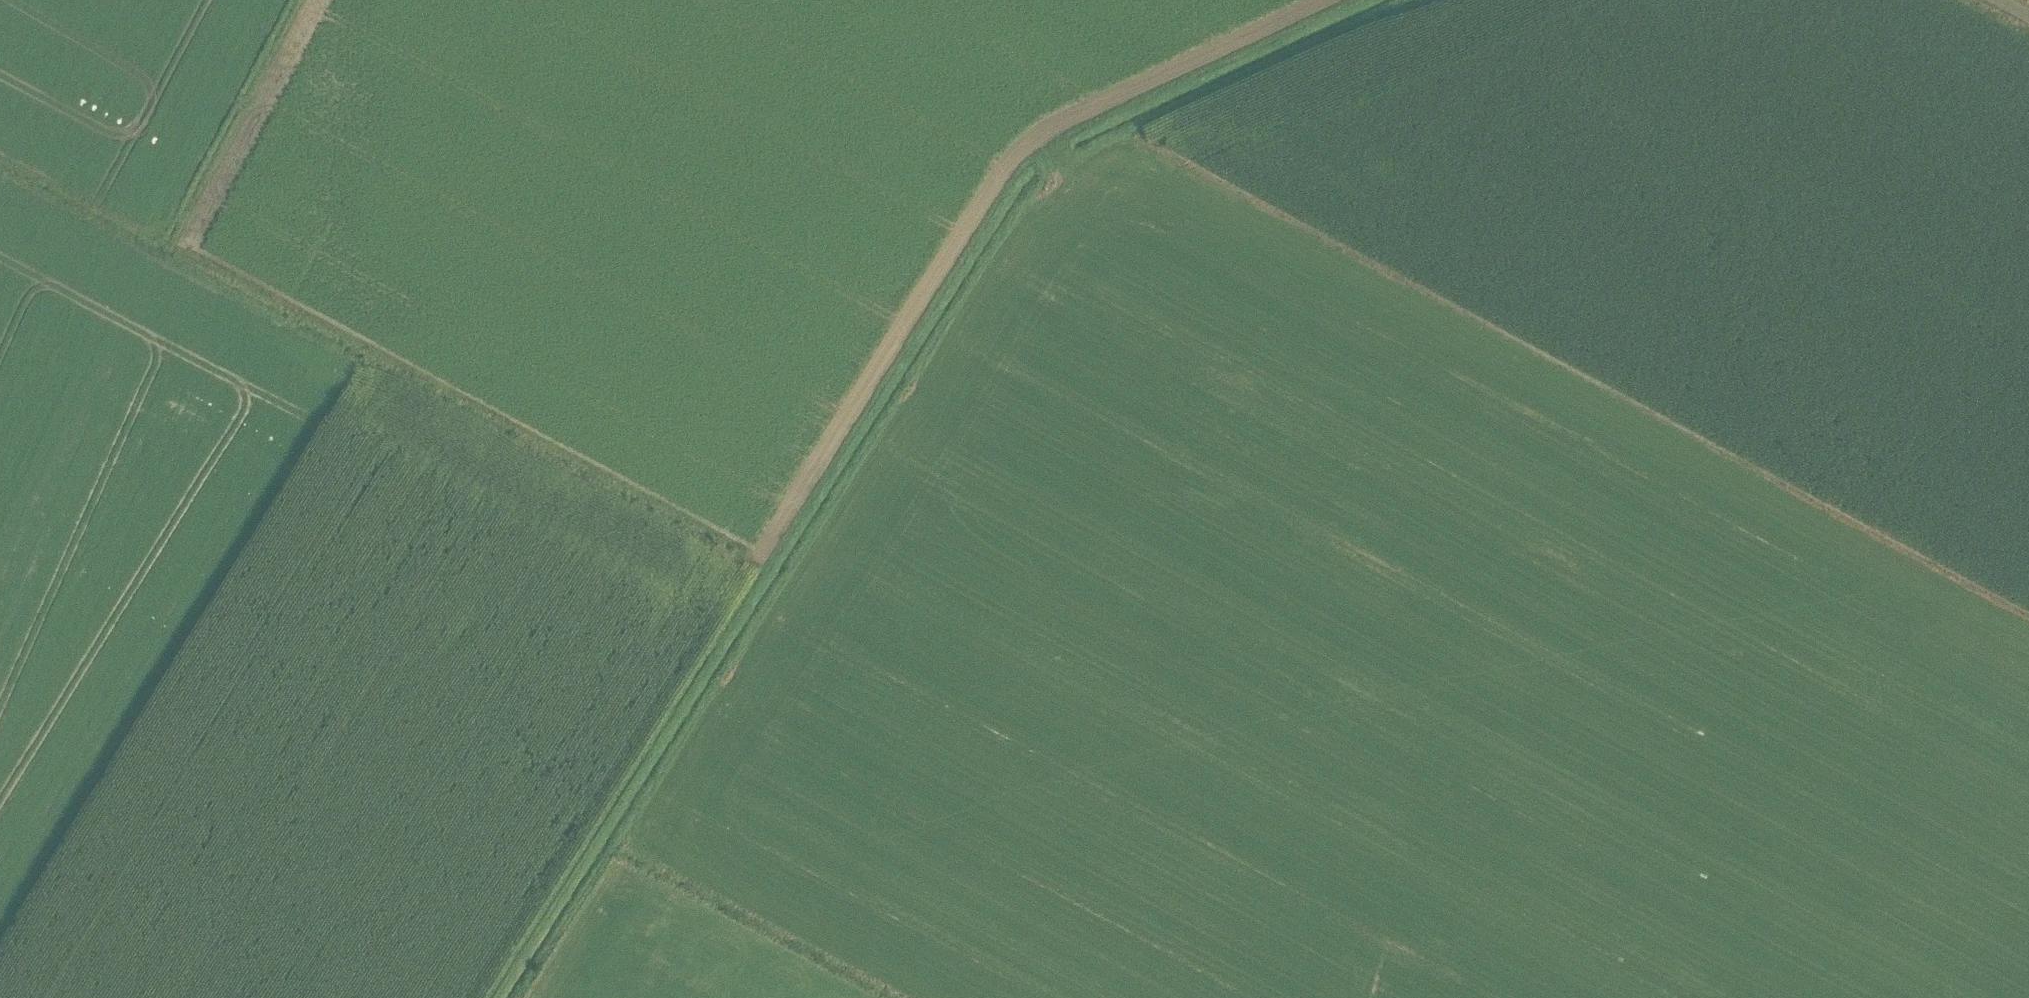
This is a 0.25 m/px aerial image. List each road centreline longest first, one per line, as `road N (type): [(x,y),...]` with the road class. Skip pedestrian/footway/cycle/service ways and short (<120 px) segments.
road 1 (track): [(2028,672),(1679,496),(1045,154)]

